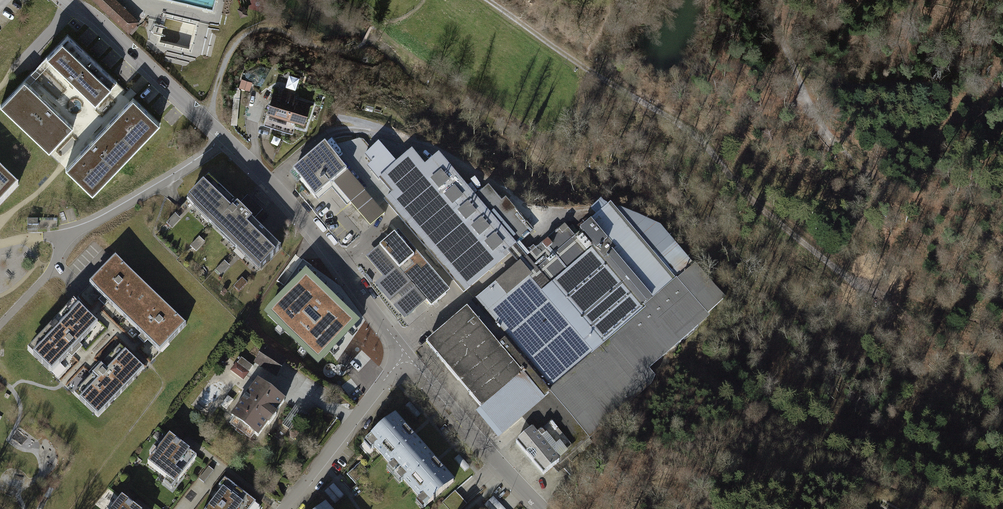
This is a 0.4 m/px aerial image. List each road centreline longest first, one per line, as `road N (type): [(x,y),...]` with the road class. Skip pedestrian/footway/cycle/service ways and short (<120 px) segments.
road 1 (track): [(484,0),(676,122),(732,184),(835,269),(920,301)]
road 2 (residential): [(406,354),(311,227),(230,144)]
road 3 (residential): [(230,144),(71,0)]
road 4 (residential): [(546,508),(406,354)]
road 5 (residential): [(286,508),(406,354)]
road 6 (residential): [(67,239),(230,144)]

